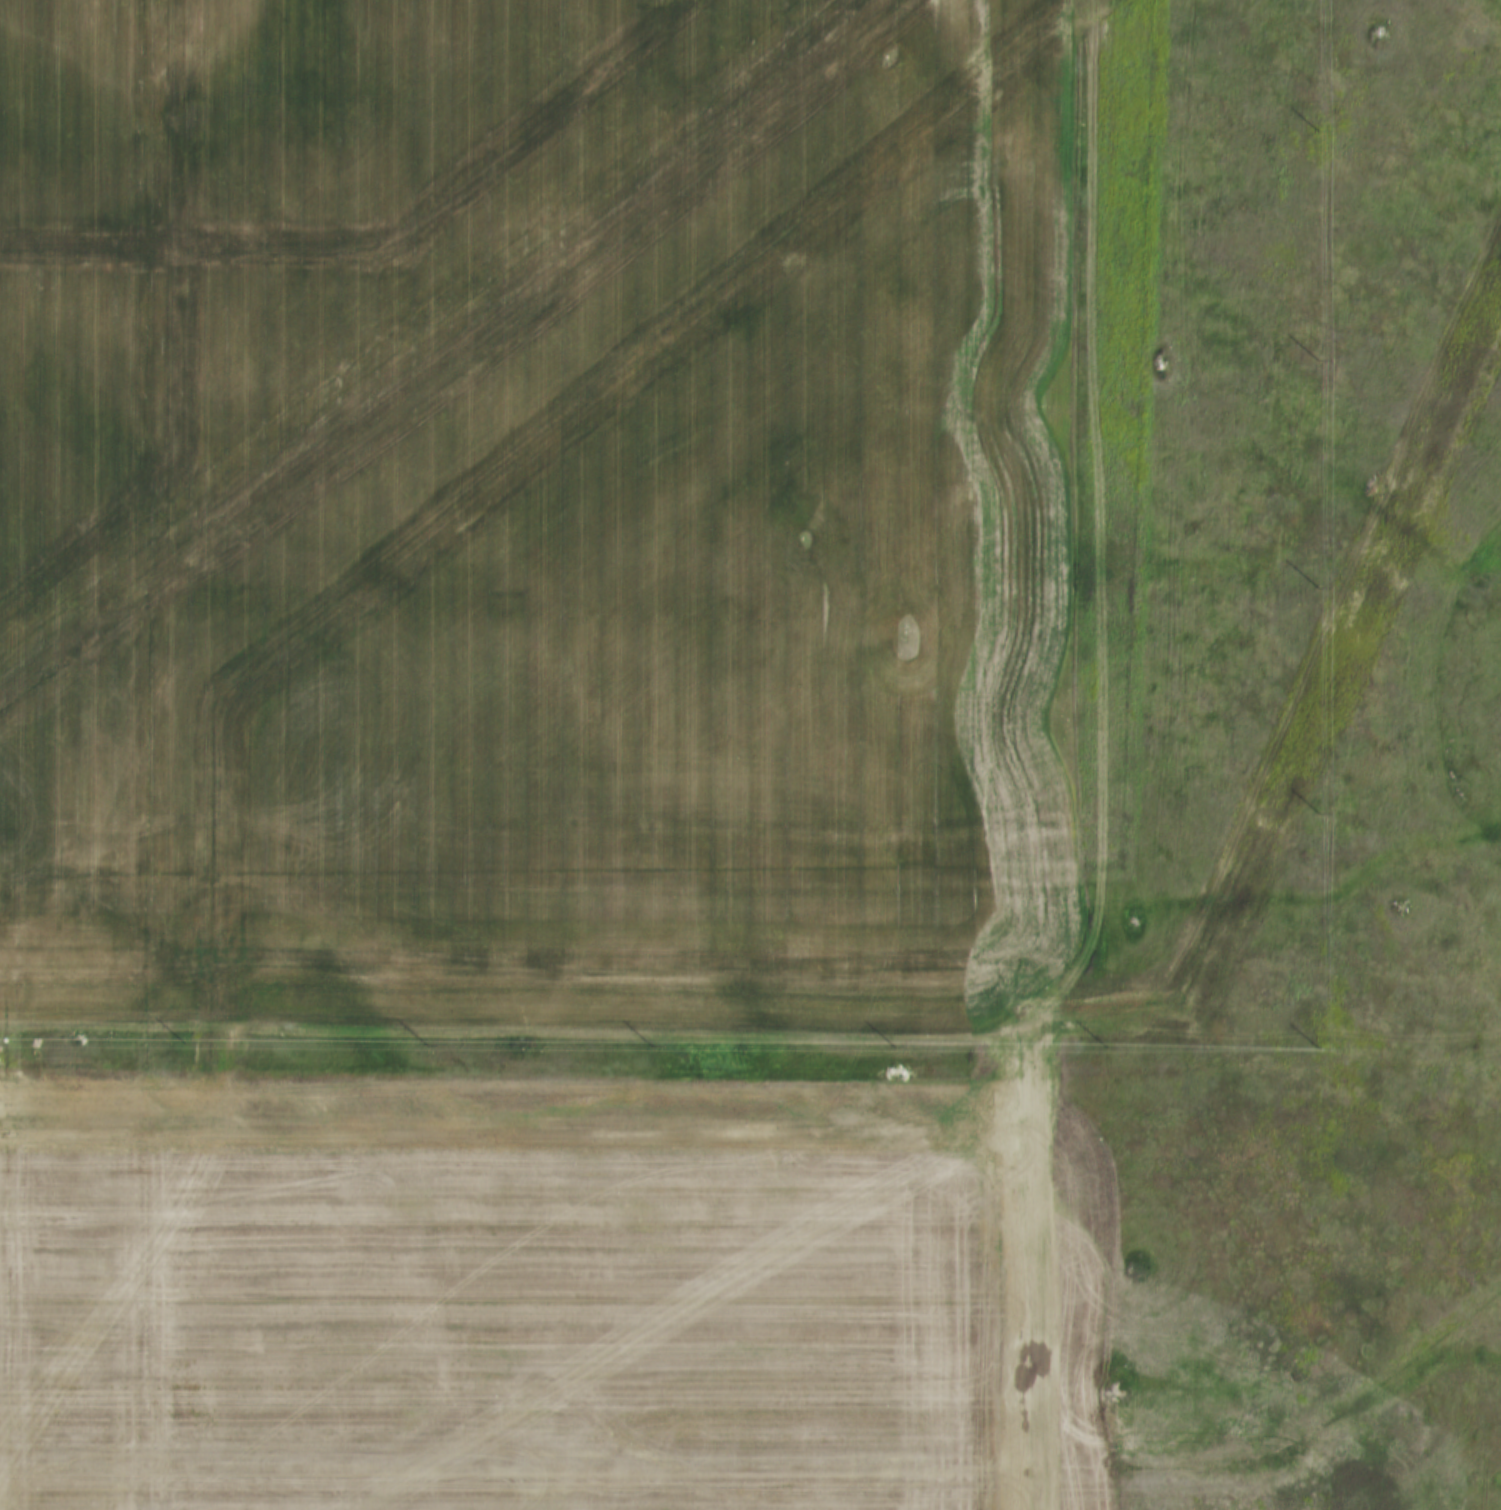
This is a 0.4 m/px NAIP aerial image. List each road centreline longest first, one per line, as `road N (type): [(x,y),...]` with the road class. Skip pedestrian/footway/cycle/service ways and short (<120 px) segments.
road 1 (track): [(0,1024),(1339,1035)]

